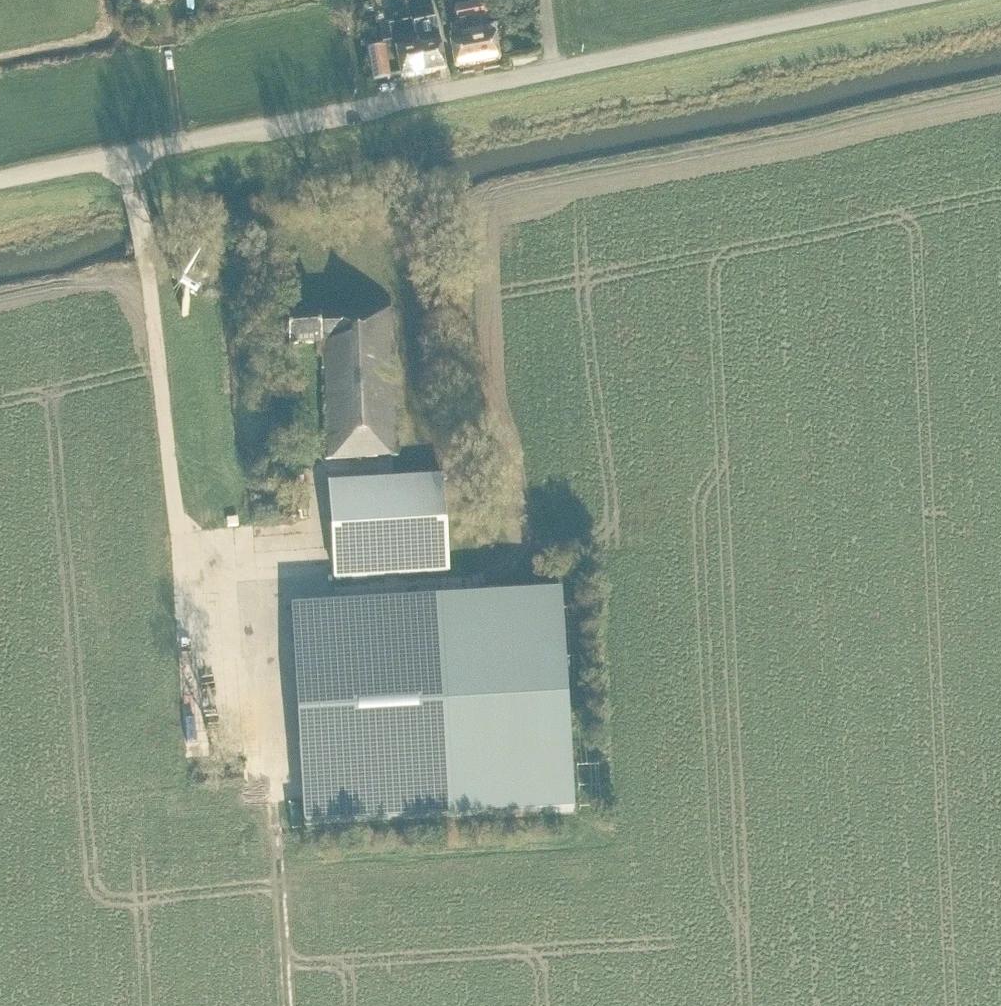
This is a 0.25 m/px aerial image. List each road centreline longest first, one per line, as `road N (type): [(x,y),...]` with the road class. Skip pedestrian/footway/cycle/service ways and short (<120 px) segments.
road 1 (tertiary): [(0,181),(909,0)]

